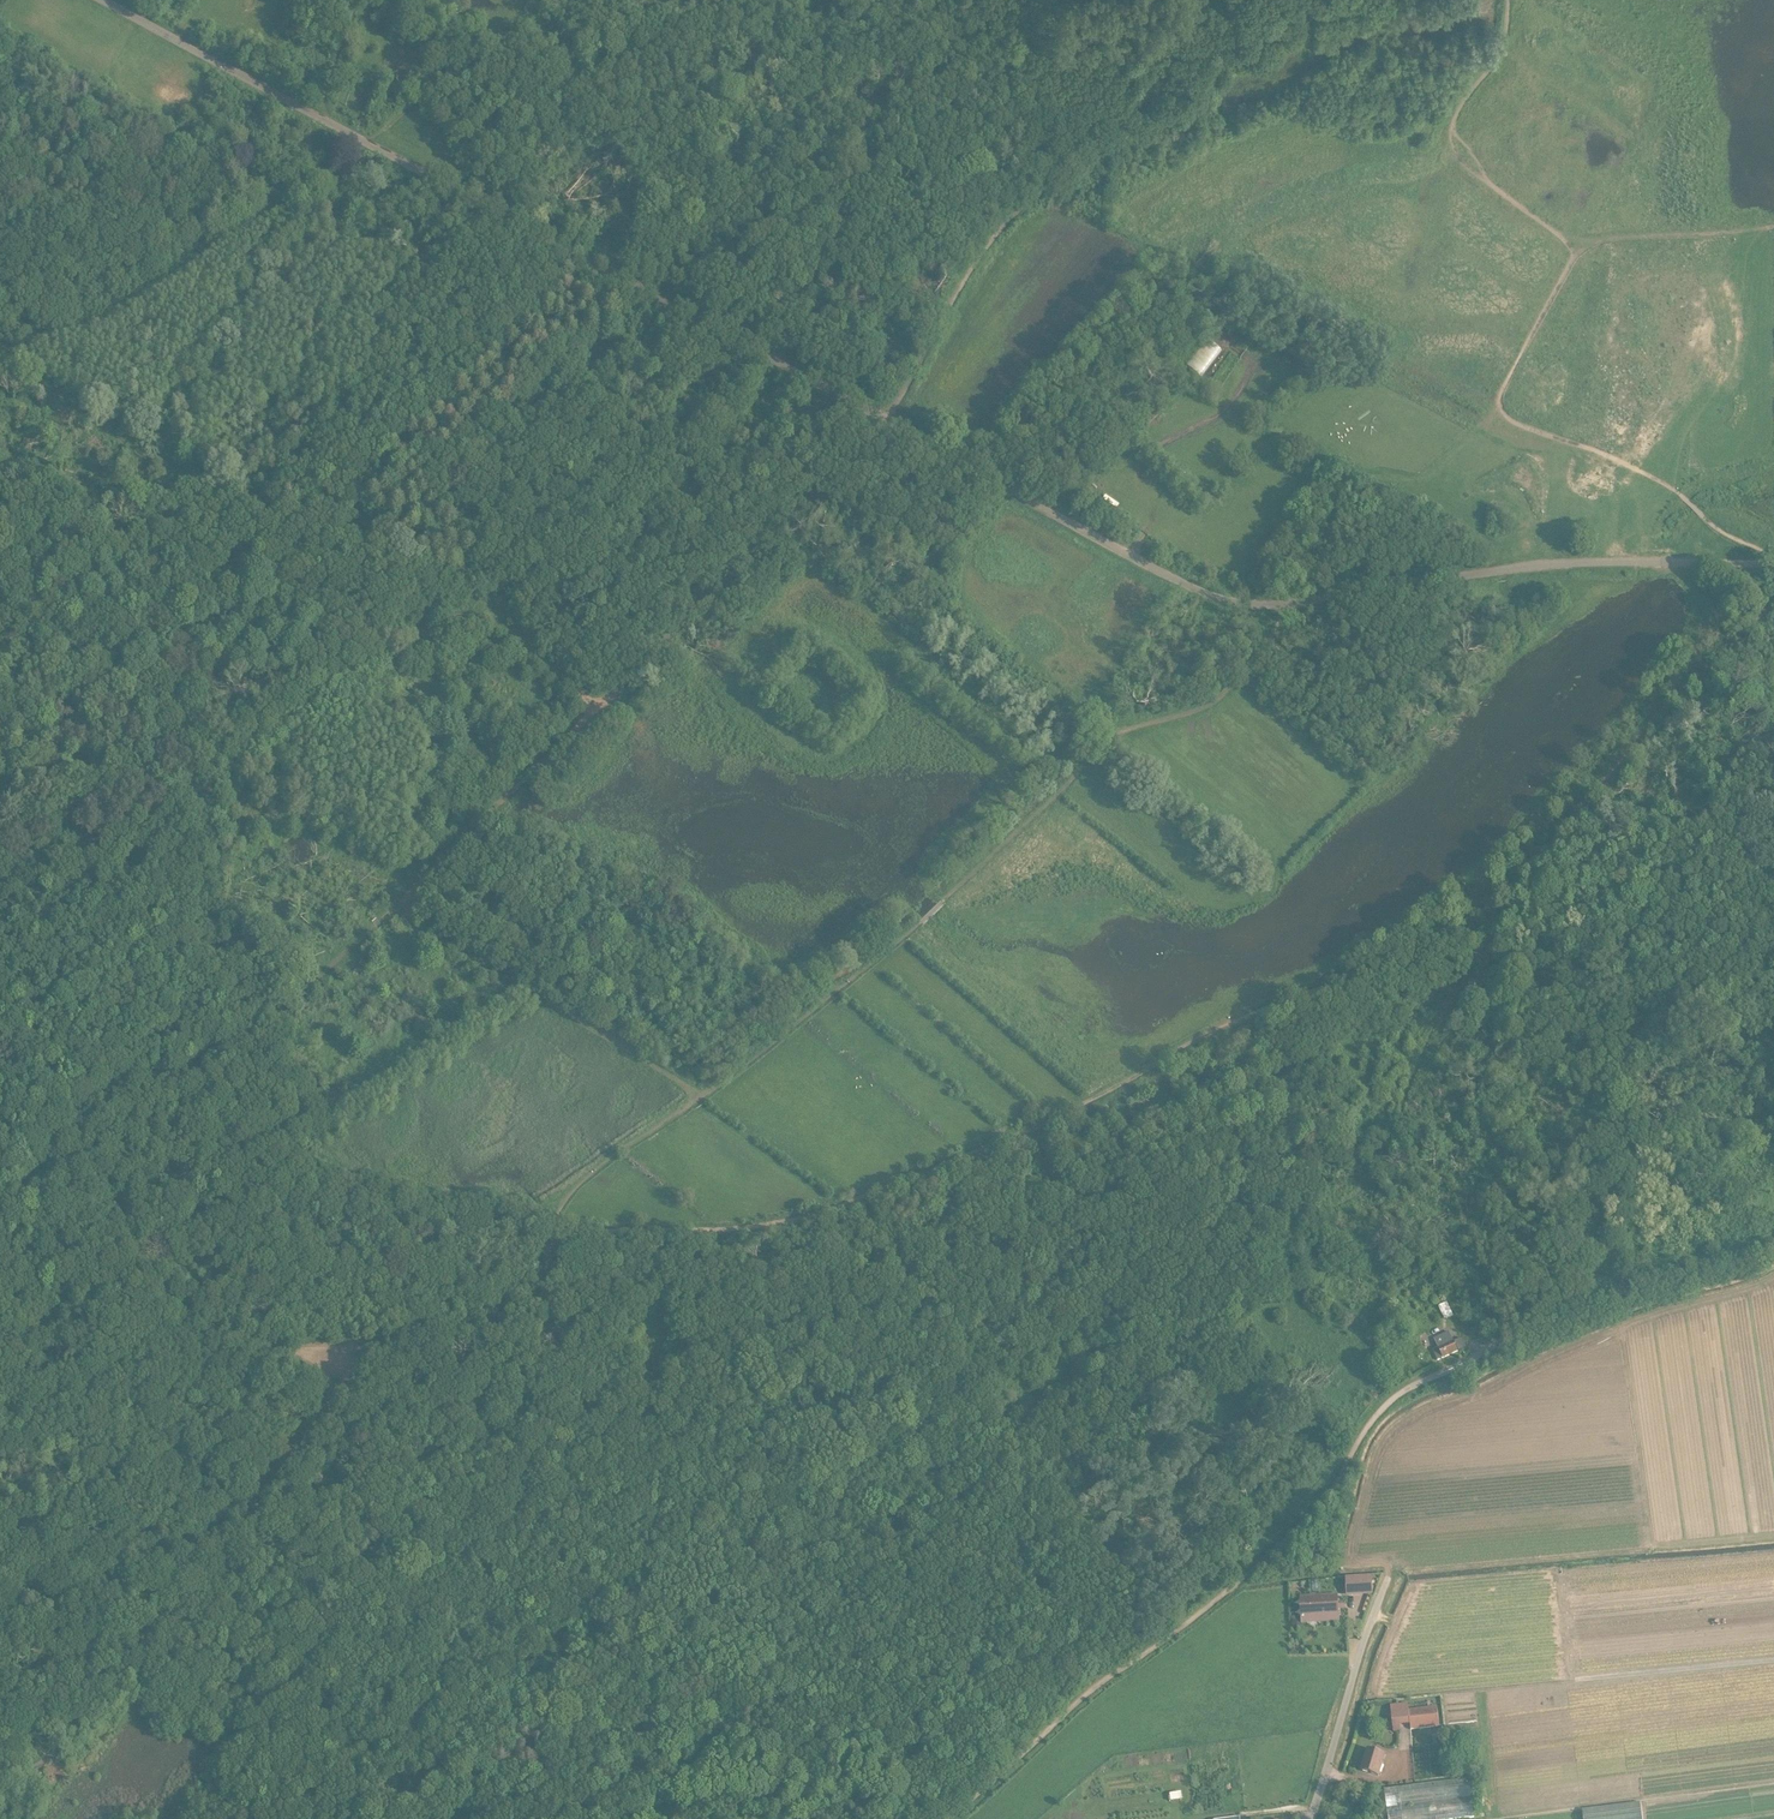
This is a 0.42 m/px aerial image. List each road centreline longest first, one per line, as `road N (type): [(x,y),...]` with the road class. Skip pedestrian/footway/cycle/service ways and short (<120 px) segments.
road 1 (unclassified): [(1773,570),(1554,565),(1292,602),(1204,589),(101,0)]
road 2 (track): [(1773,1238),(1625,1284),(1387,1399),(1307,1516),(1186,1623),(1086,1689),(952,1818)]
road 3 (track): [(1330,7),(1135,112),(1028,197),(973,264),(884,417)]
road 4 (unclassified): [(1310,1818),(1388,1576)]

